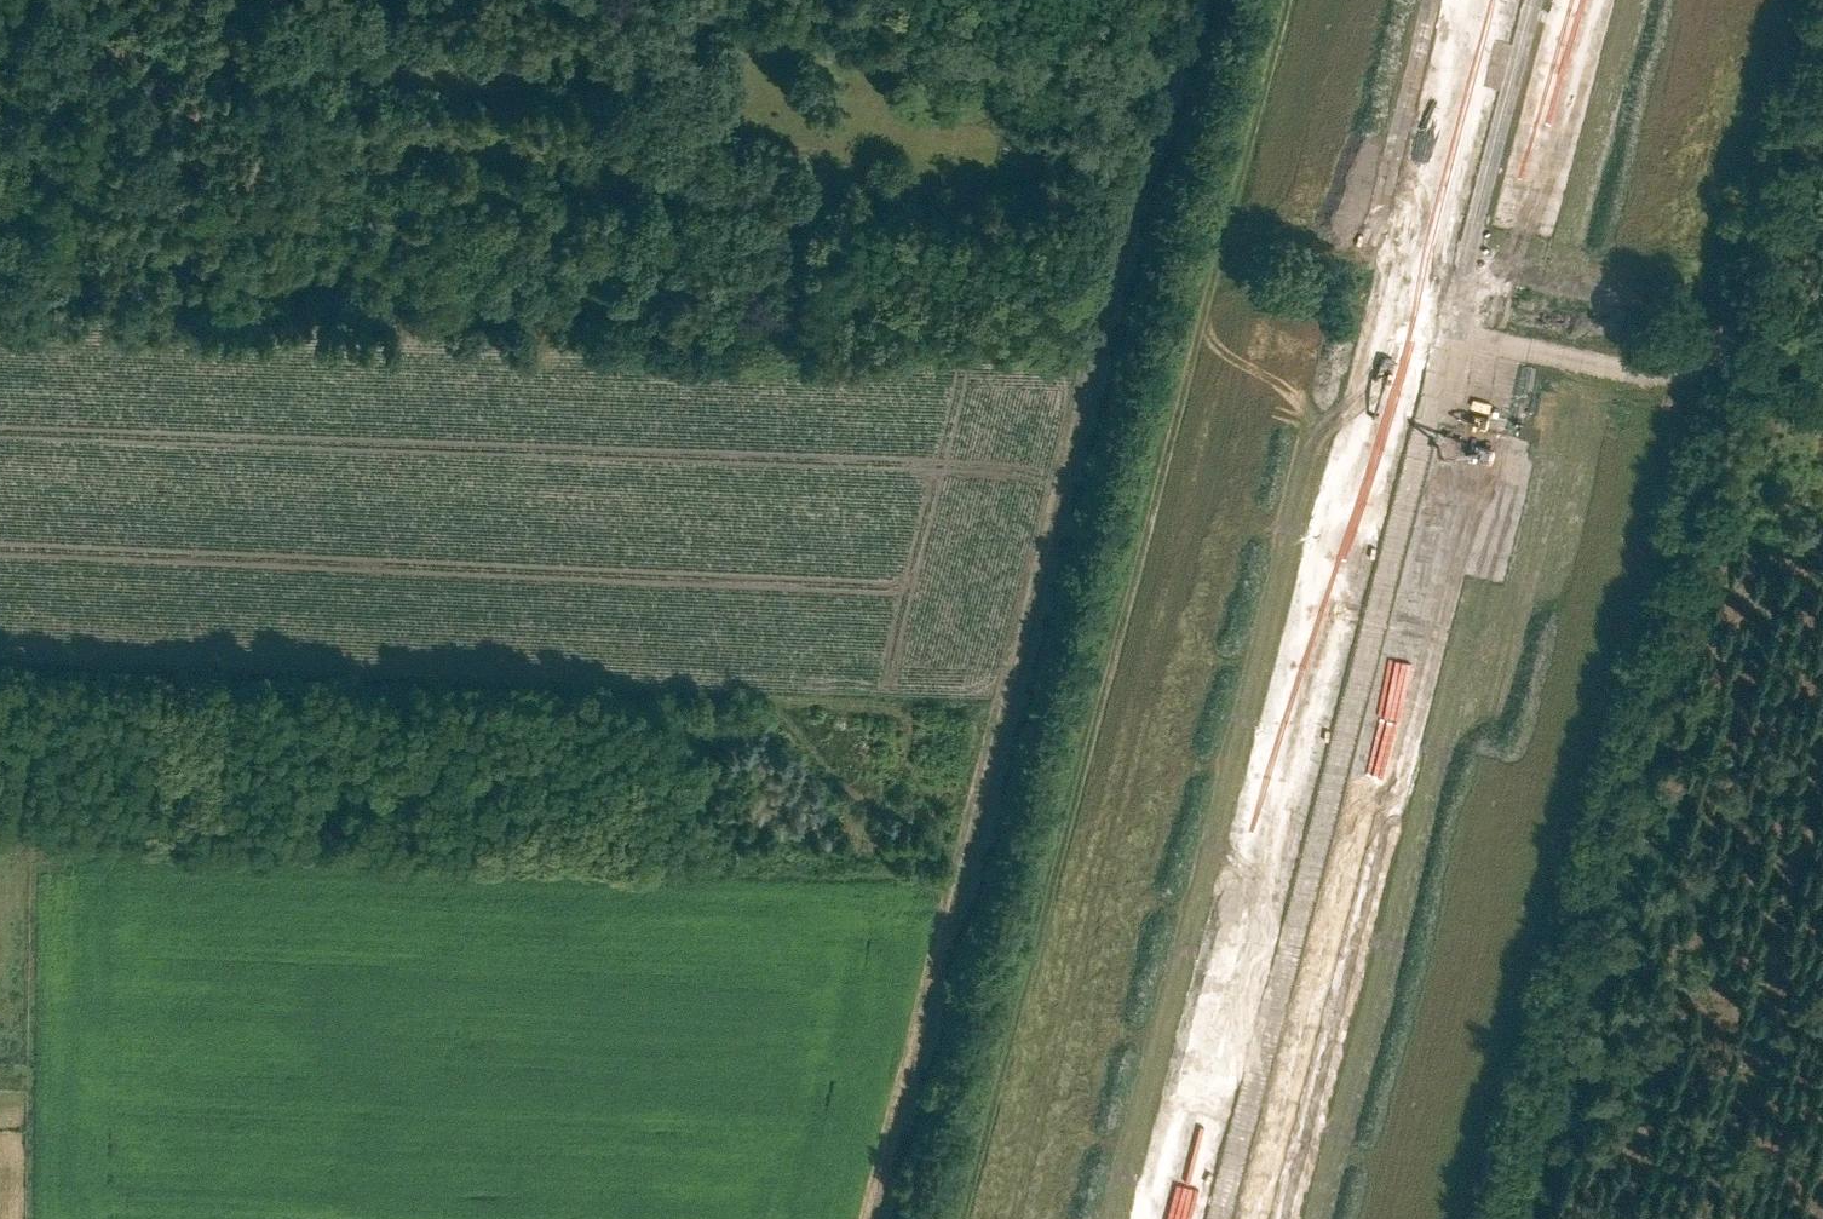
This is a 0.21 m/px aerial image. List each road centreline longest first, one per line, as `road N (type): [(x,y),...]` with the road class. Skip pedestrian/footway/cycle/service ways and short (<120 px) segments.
road 1 (track): [(1268,0),(957,1218)]

